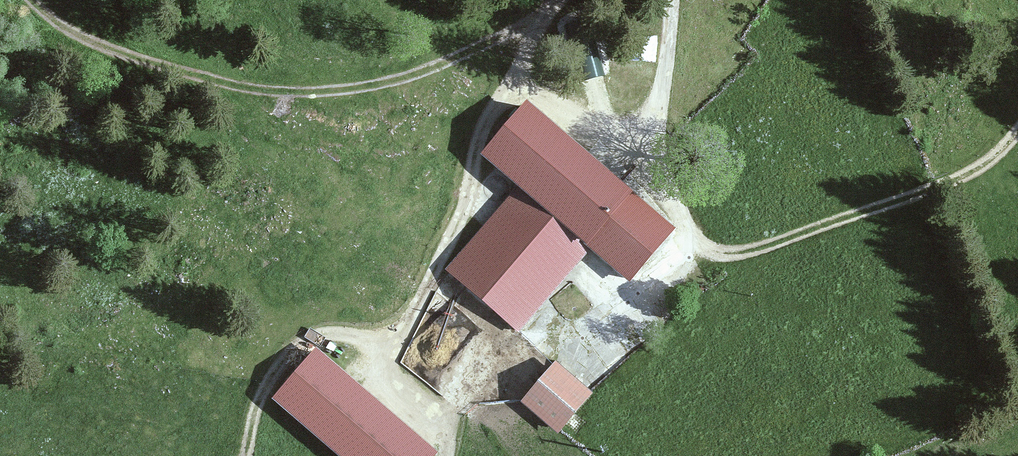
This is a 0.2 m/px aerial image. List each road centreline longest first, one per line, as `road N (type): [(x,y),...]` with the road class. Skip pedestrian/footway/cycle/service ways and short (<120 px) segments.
road 1 (track): [(673,0),(659,121),(667,190),(709,249),(746,247),(899,197),(972,167),(1017,123)]
road 2 (track): [(496,110),(480,135),(455,227),(407,313),(364,336),(313,331),(296,340),(264,375),(237,455)]
road 3 (track): [(440,455),(449,419),(379,364),(388,329)]
road 4 (unclassified): [(496,110),(556,0)]

